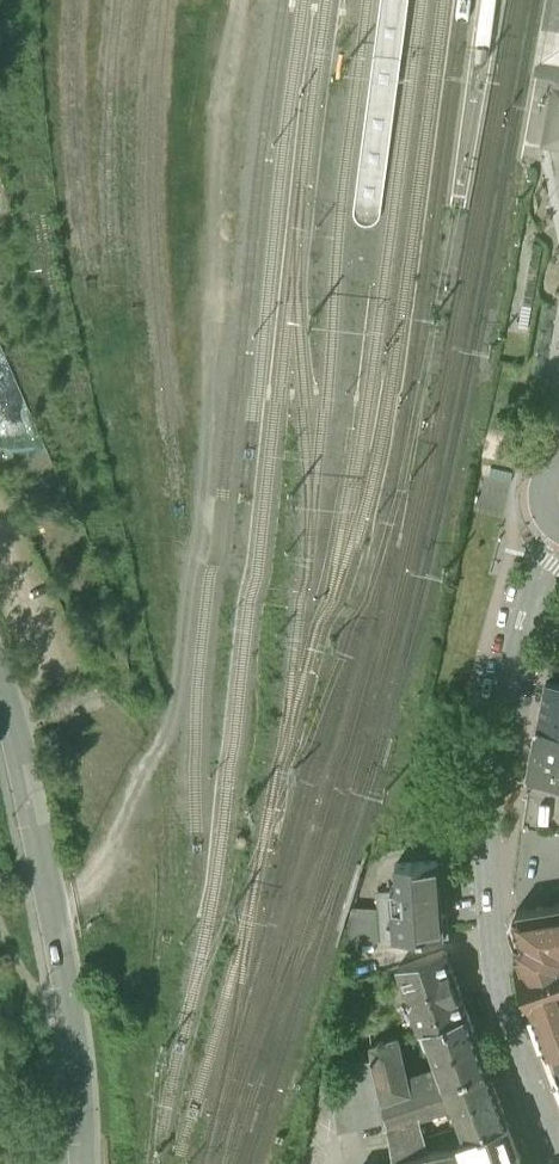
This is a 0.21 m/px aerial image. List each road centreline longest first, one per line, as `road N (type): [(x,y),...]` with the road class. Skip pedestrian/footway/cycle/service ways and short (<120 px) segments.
road 1 (unclassified): [(537,1163),(489,1011),(479,863),(508,702),(544,576),(558,550)]
road 2 (unclassified): [(89,1163),(65,957),(28,774),(0,691)]

